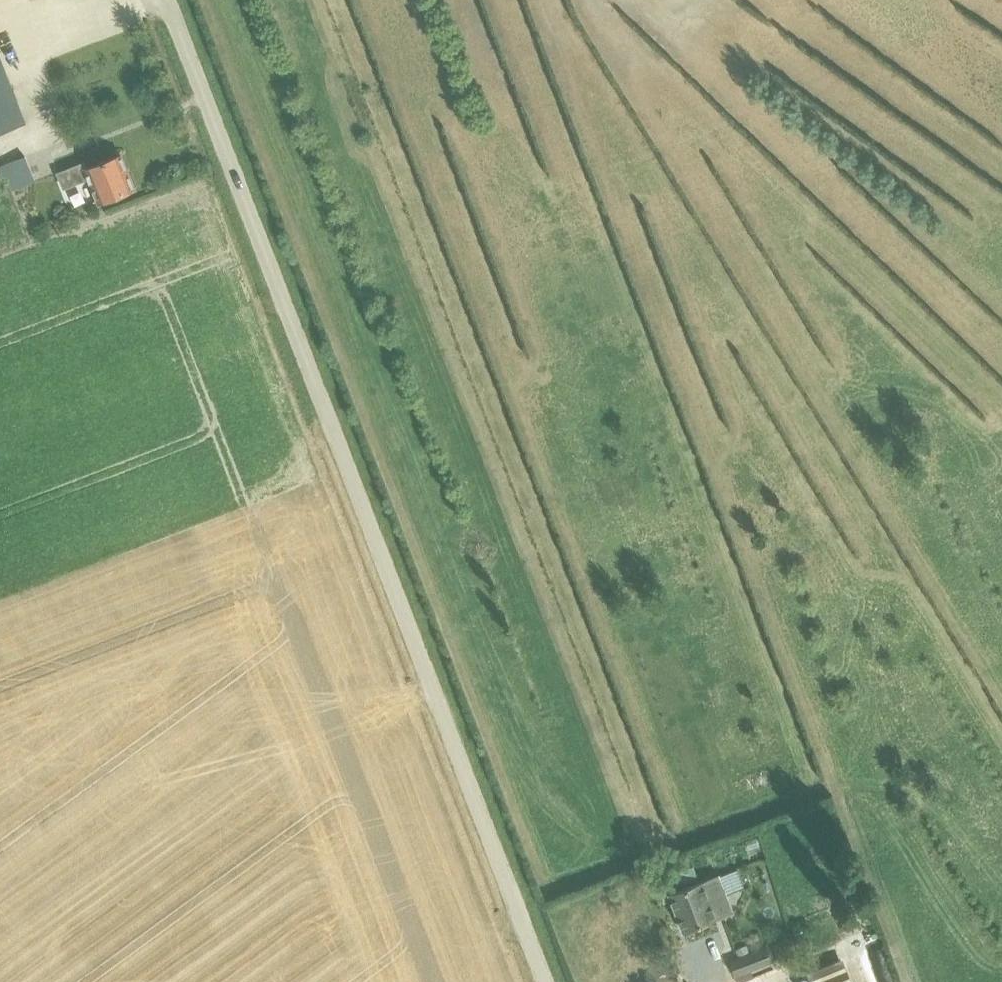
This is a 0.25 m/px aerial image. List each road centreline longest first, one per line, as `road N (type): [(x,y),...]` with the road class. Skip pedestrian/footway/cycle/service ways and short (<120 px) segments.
road 1 (unclassified): [(546,981),(169,0)]

